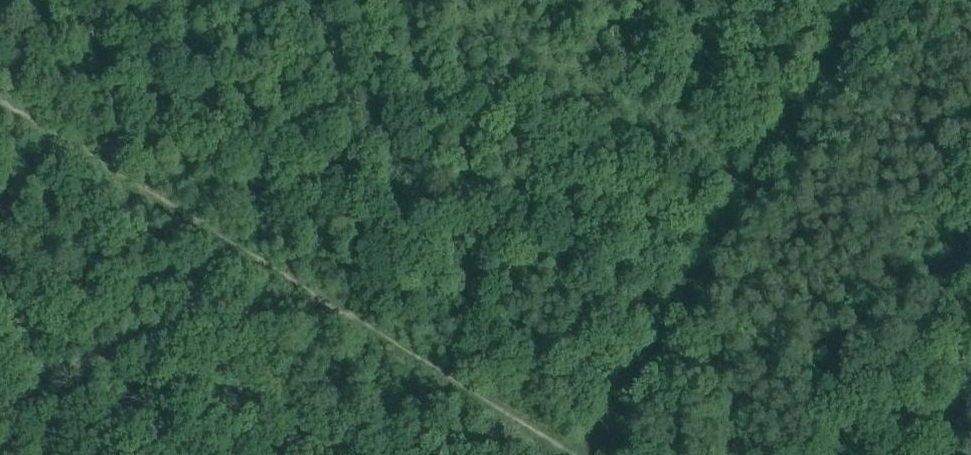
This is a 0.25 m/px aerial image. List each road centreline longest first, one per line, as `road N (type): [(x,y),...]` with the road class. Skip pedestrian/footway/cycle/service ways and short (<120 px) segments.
road 1 (track): [(0,97),(584,454)]
road 2 (track): [(594,454),(663,376),(751,191),(865,0)]
road 3 (track): [(444,0),(751,191)]

